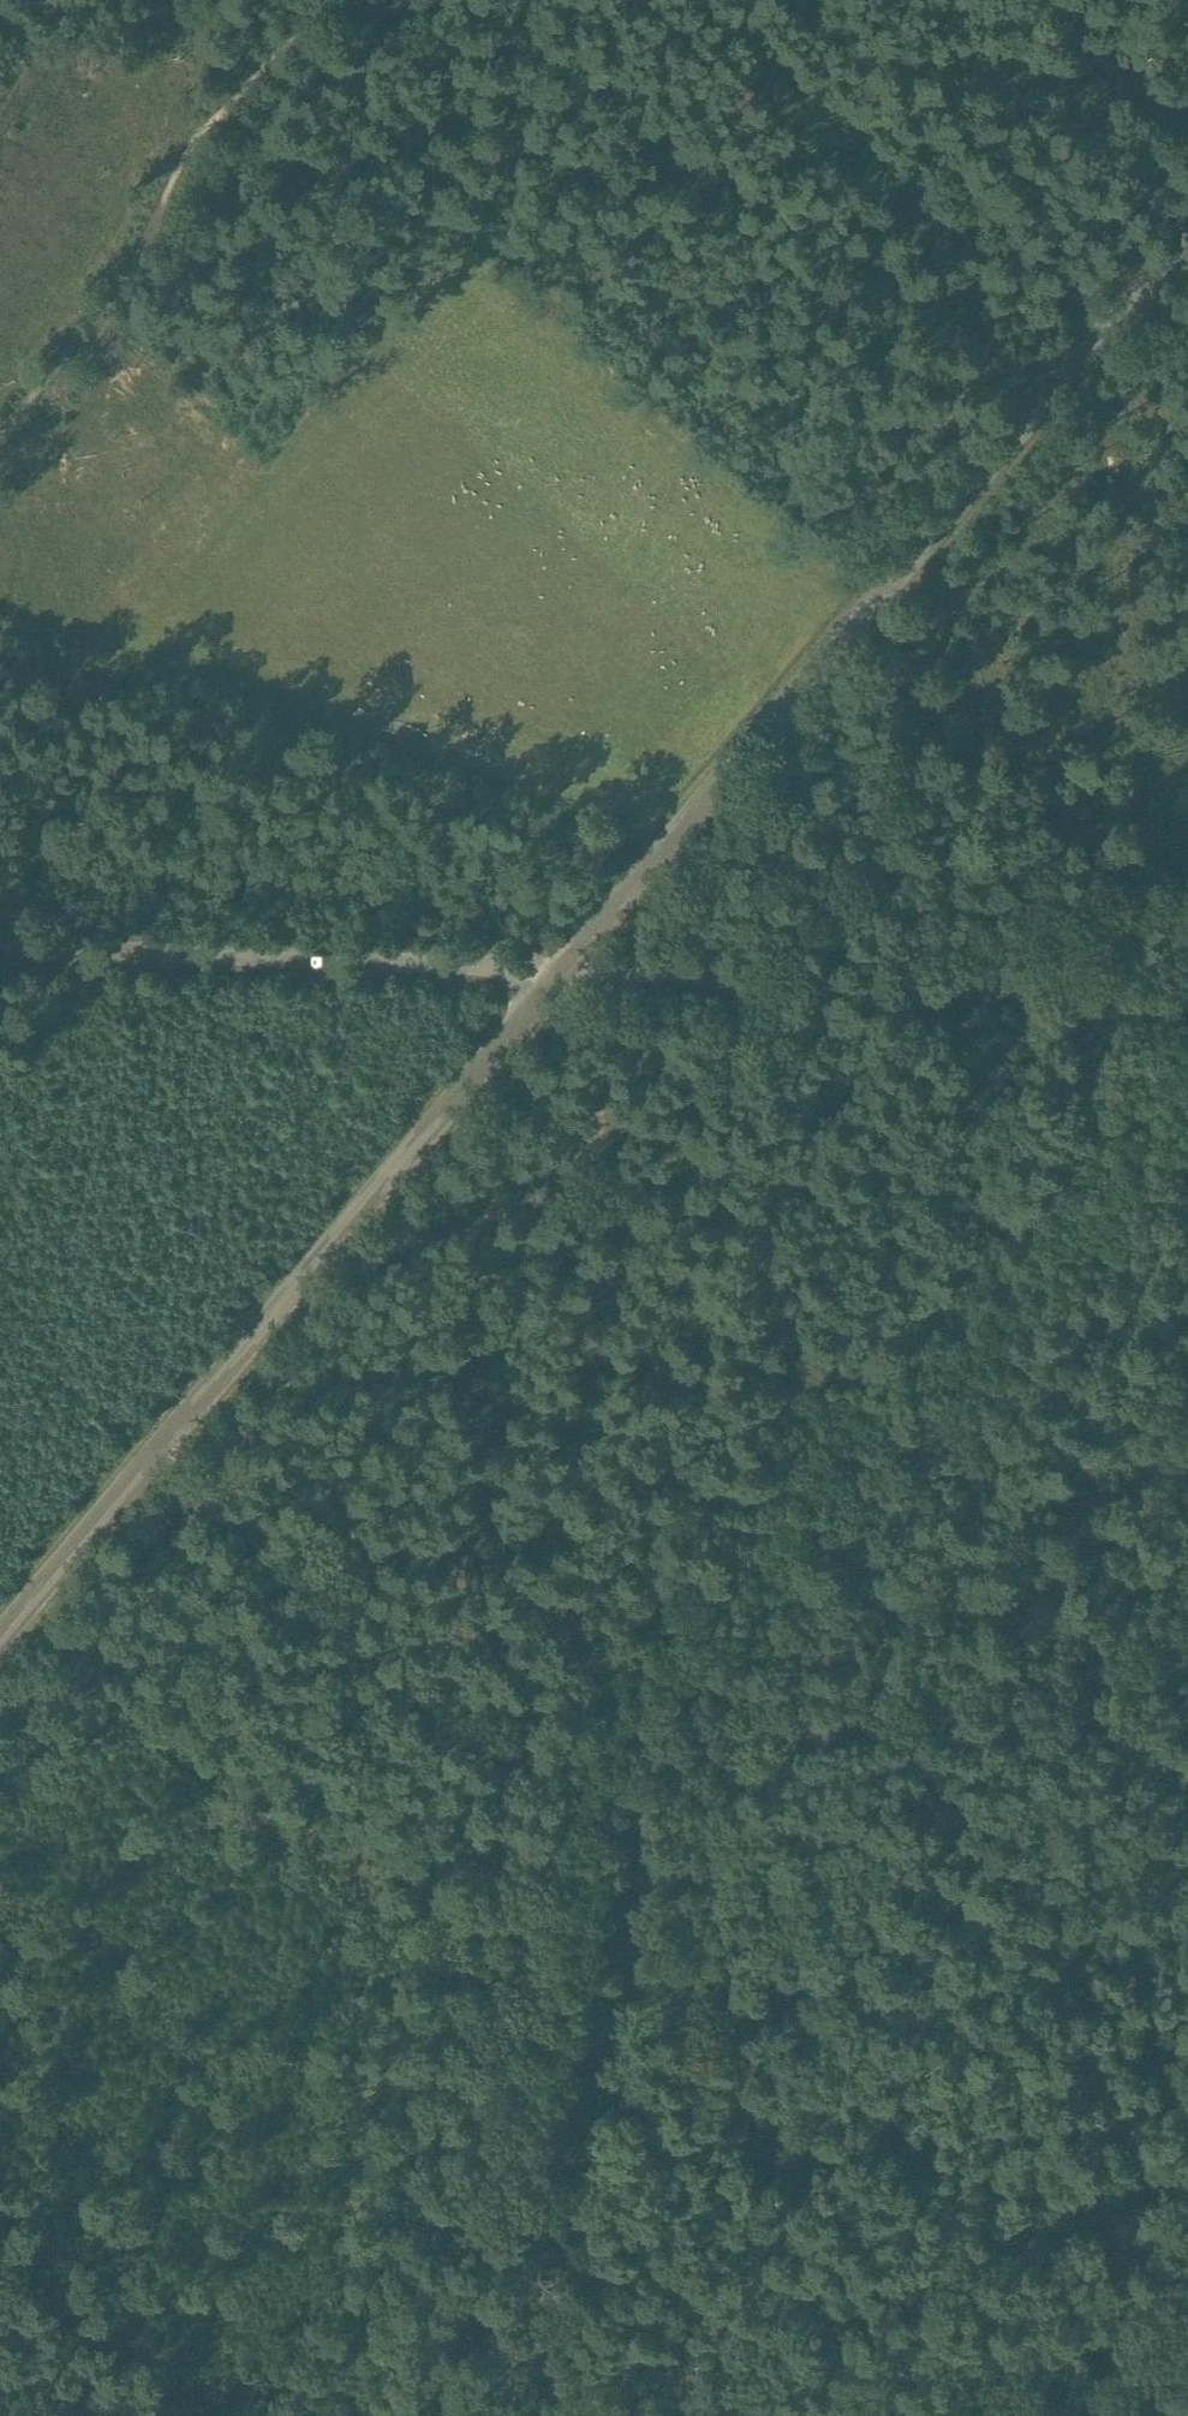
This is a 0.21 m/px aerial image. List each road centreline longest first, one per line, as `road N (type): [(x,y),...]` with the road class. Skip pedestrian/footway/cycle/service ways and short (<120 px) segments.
road 1 (unclassified): [(563,967),(1187,233)]
road 2 (unclassified): [(0,1614),(563,967)]
road 3 (unclassified): [(1187,999),(563,967)]
road 4 (unclassified): [(0,947),(563,967)]

